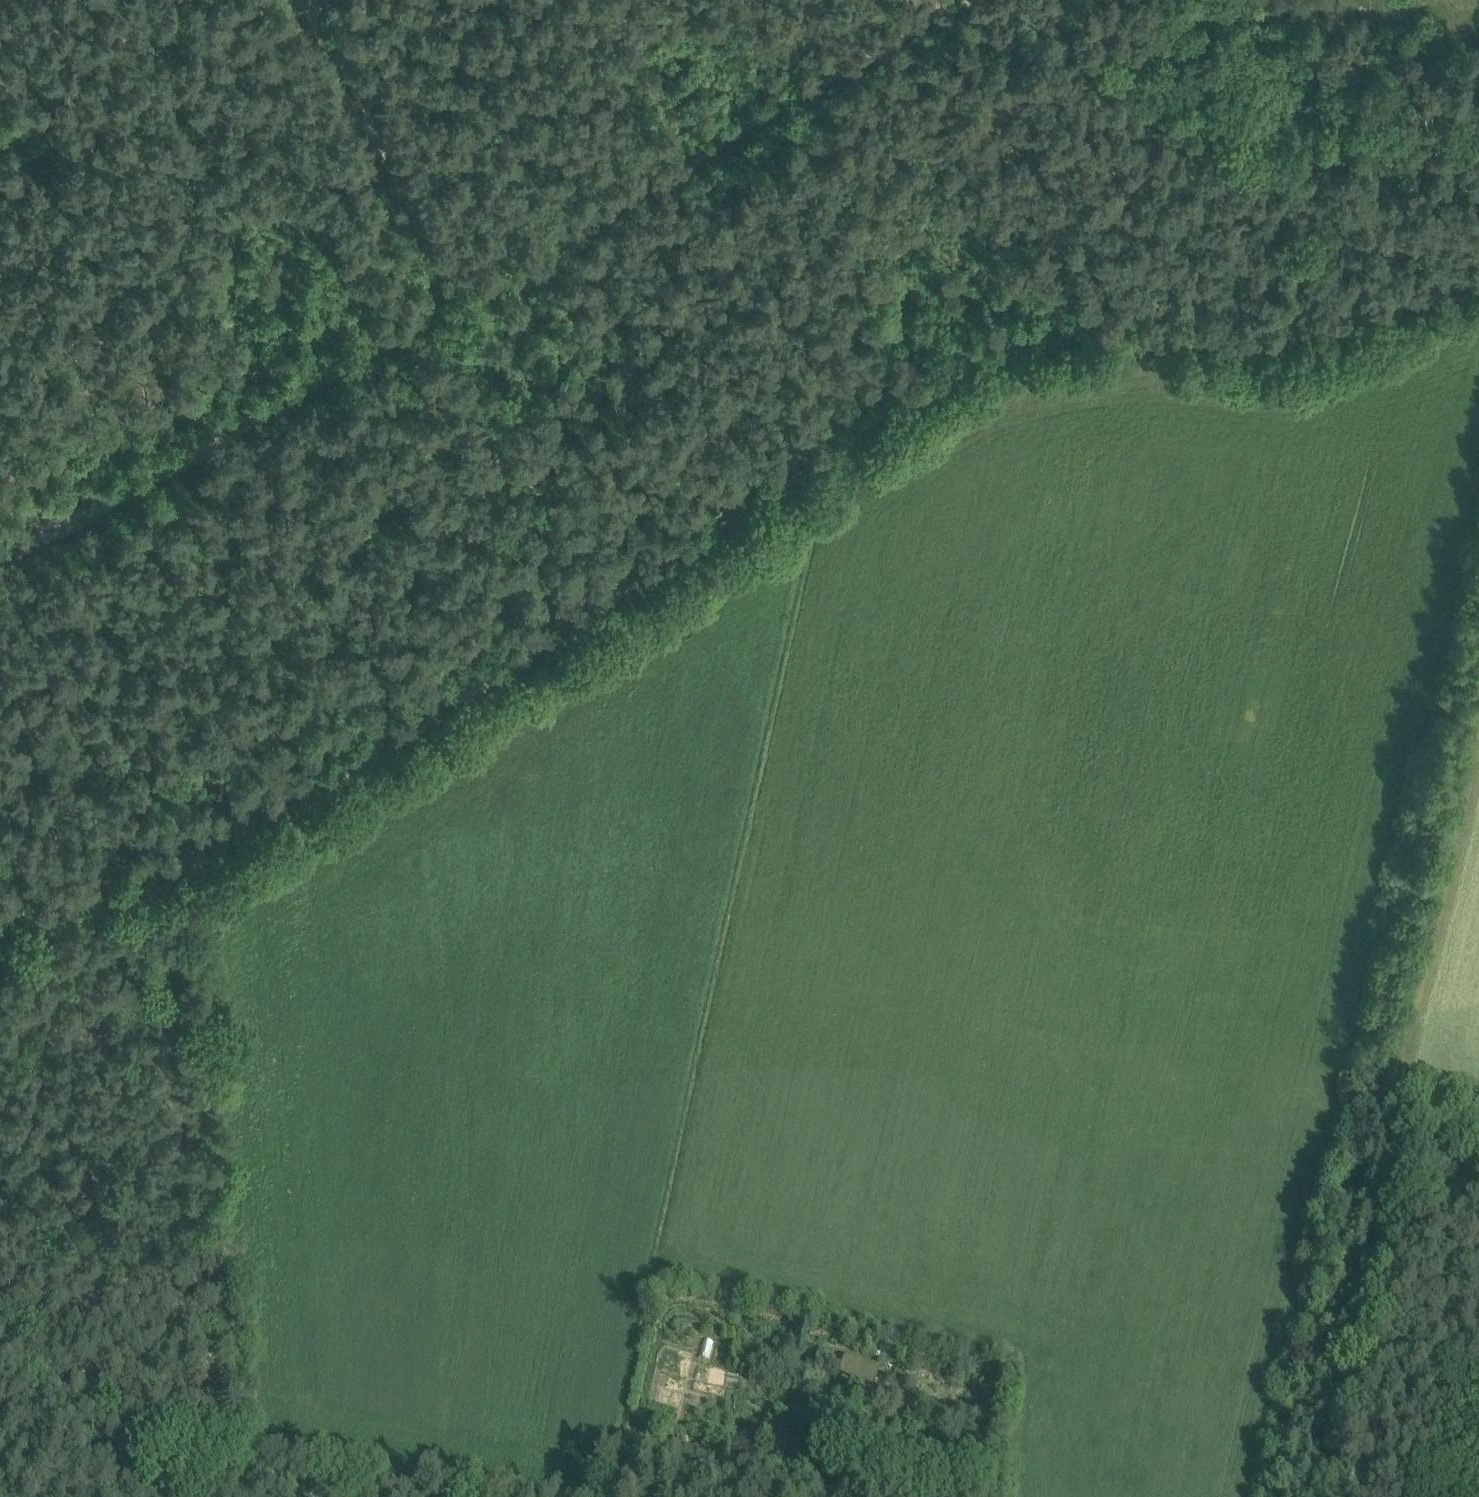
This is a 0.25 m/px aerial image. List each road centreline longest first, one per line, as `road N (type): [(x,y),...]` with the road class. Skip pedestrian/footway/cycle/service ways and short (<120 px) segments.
road 1 (track): [(1097,330),(1007,356),(189,860),(0,927)]
road 2 (track): [(1478,279),(1355,329),(1097,330)]
road 3 (track): [(320,1496),(182,1462),(0,1320)]

